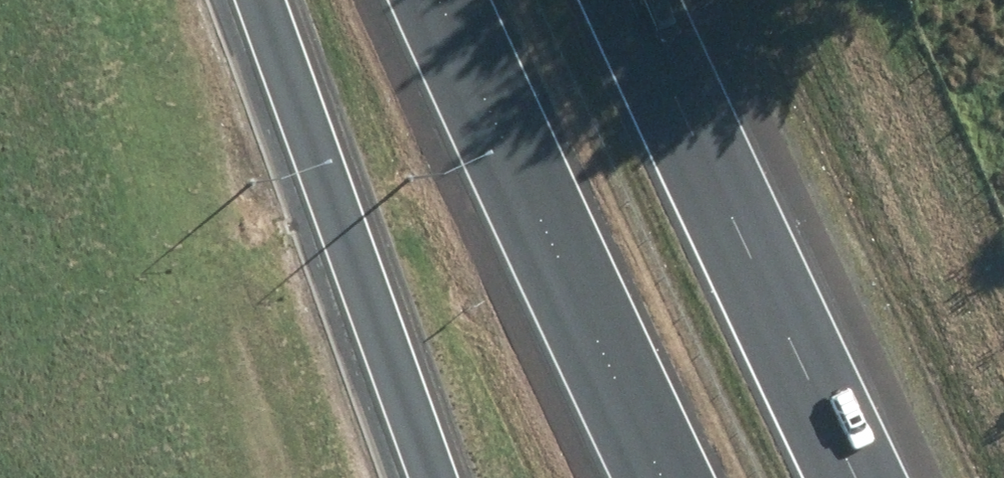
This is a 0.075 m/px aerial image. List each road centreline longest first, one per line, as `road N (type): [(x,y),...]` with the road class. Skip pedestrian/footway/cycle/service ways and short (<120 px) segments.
road 1 (motorway): [(634,0),(857,477)]
road 2 (motorway): [(663,477),(441,0)]
road 3 (motorway): [(429,477),(257,0)]

